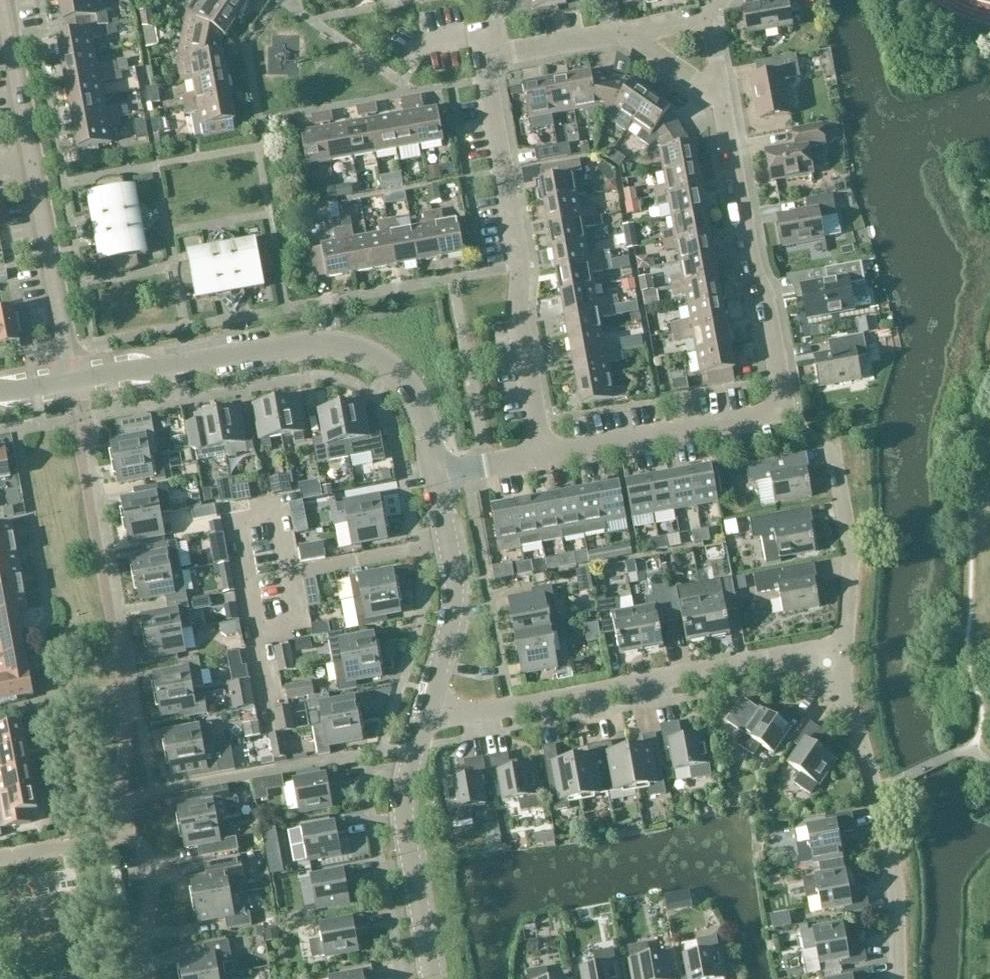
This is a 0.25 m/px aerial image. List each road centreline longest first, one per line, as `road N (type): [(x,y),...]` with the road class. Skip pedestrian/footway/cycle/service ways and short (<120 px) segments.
road 1 (residential): [(545,459),(781,415),(716,112)]
road 2 (residential): [(440,482),(416,399),(372,358),(308,346),(73,381)]
road 3 (residential): [(428,728),(836,658)]
road 4 (residential): [(507,61),(488,82),(545,459)]
road 5 (residential): [(899,978),(892,852),(836,658)]
road 6 (residential): [(148,978),(156,875),(129,844),(0,864)]
road 7 (residential): [(288,575),(277,516),(238,522),(257,635),(297,627)]
road 8 (residential): [(431,978),(411,861),(409,790),(428,728)]
road 9 (residential): [(73,381),(29,166)]
road 10 (residential): [(836,658),(845,641),(853,555),(833,452)]
road 11 (residential): [(428,728),(456,630),(450,547)]
road 12 (residential): [(29,166),(2,0)]
road 13 (residential): [(450,547),(288,575)]
road 14 (residential): [(613,41),(697,89),(716,112)]

